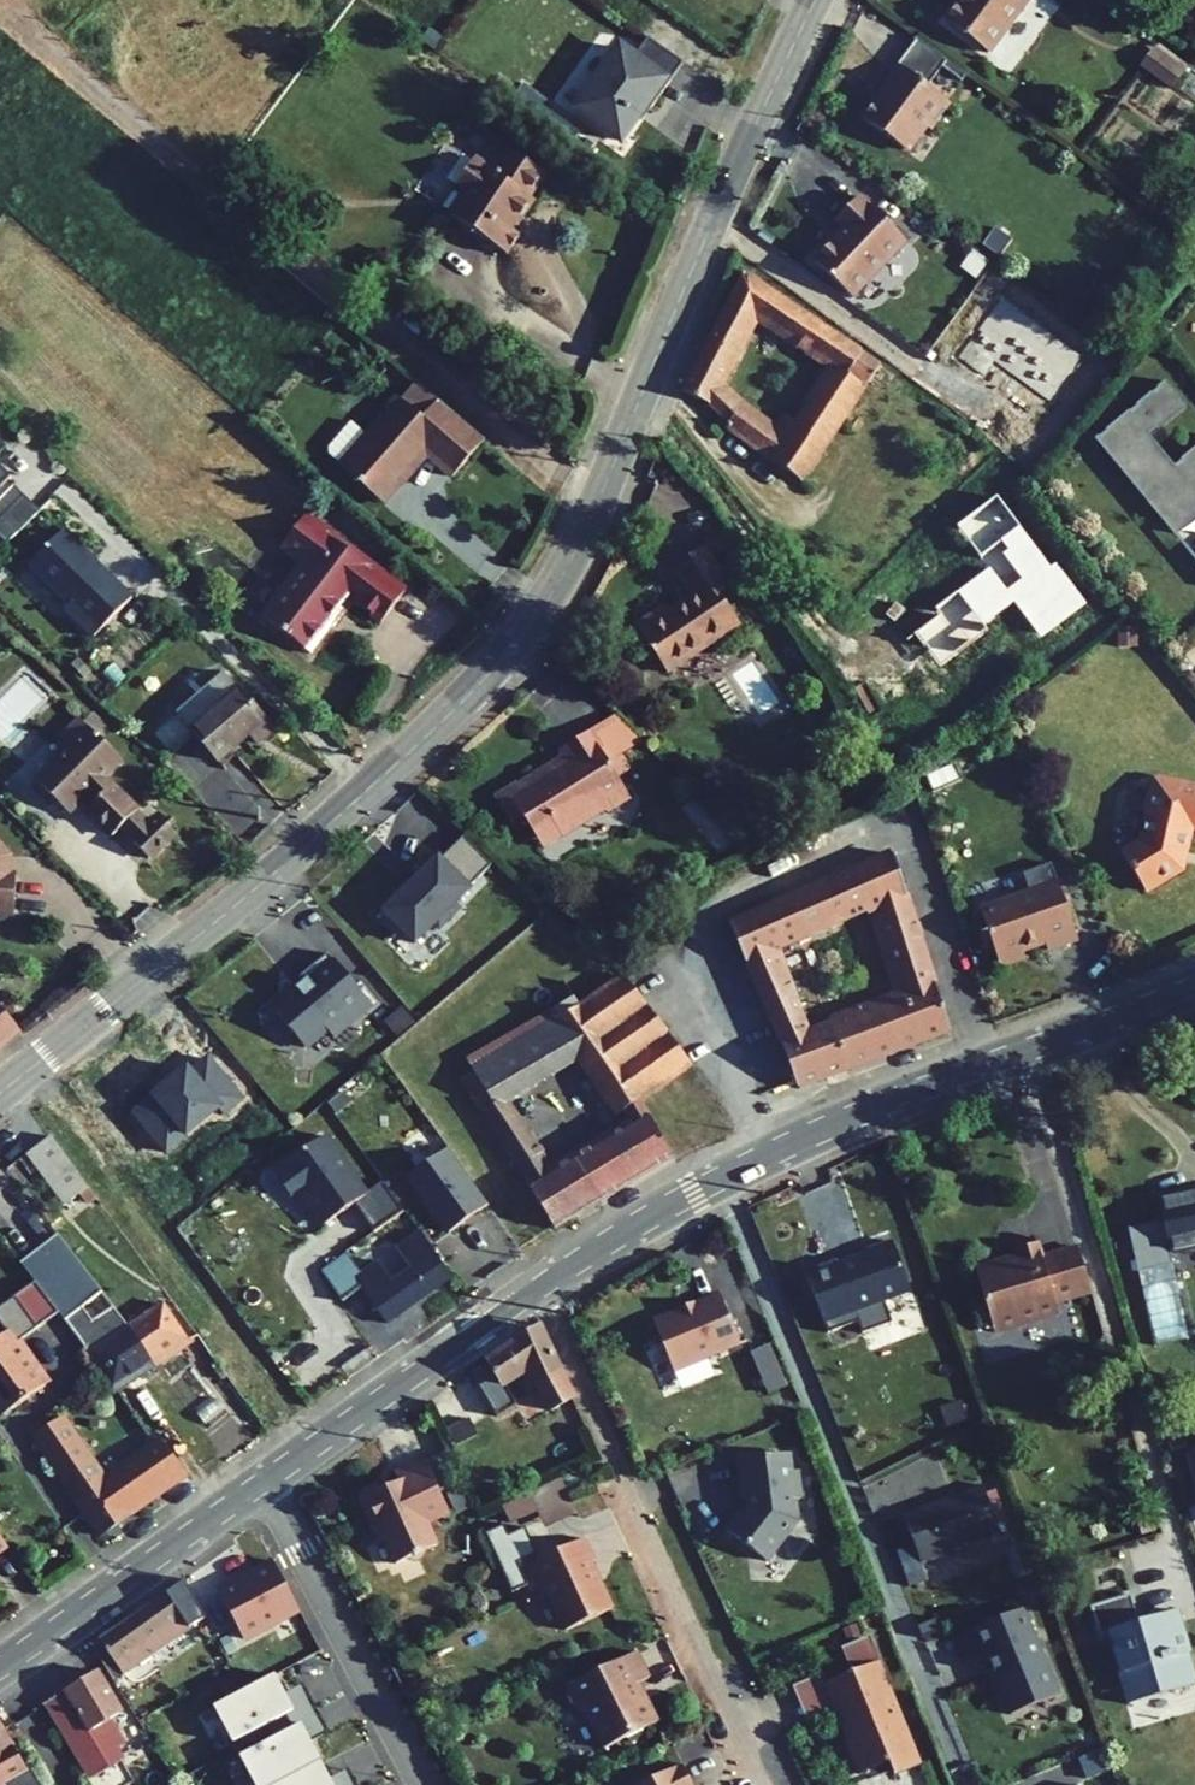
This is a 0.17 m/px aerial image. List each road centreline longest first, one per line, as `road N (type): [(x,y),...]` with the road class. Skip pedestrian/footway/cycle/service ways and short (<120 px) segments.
road 1 (tertiary): [(0,1090),(343,810),(468,693),(533,613),(587,524),(702,240),(814,0)]
road 2 (tertiary): [(1194,984),(872,1108),(688,1196),(582,1256),(261,1480)]
road 3 (residential): [(424,1784),(261,1480)]
road 4 (tertiary): [(261,1480),(0,1665)]

